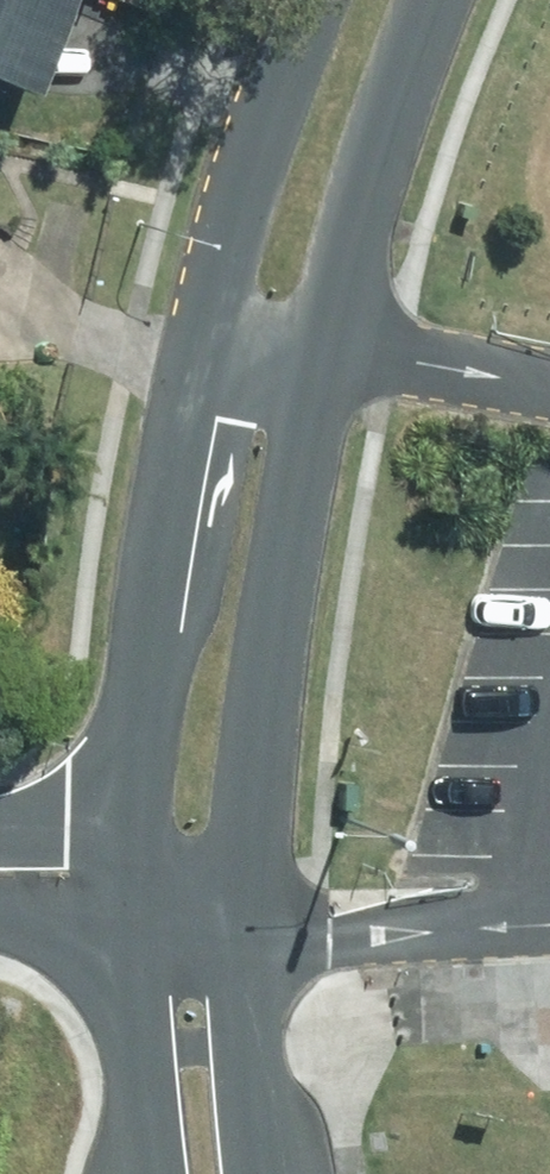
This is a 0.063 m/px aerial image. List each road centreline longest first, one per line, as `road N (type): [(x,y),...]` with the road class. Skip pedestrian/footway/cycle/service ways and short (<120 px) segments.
road 1 (tertiary): [(432,0),(342,286),(274,652),(250,942),(279,1173)]
road 2 (tertiary): [(132,871),(239,261),(320,0)]
road 3 (tertiary): [(149,1173),(132,871)]
road 4 (residential): [(132,871),(0,871)]

